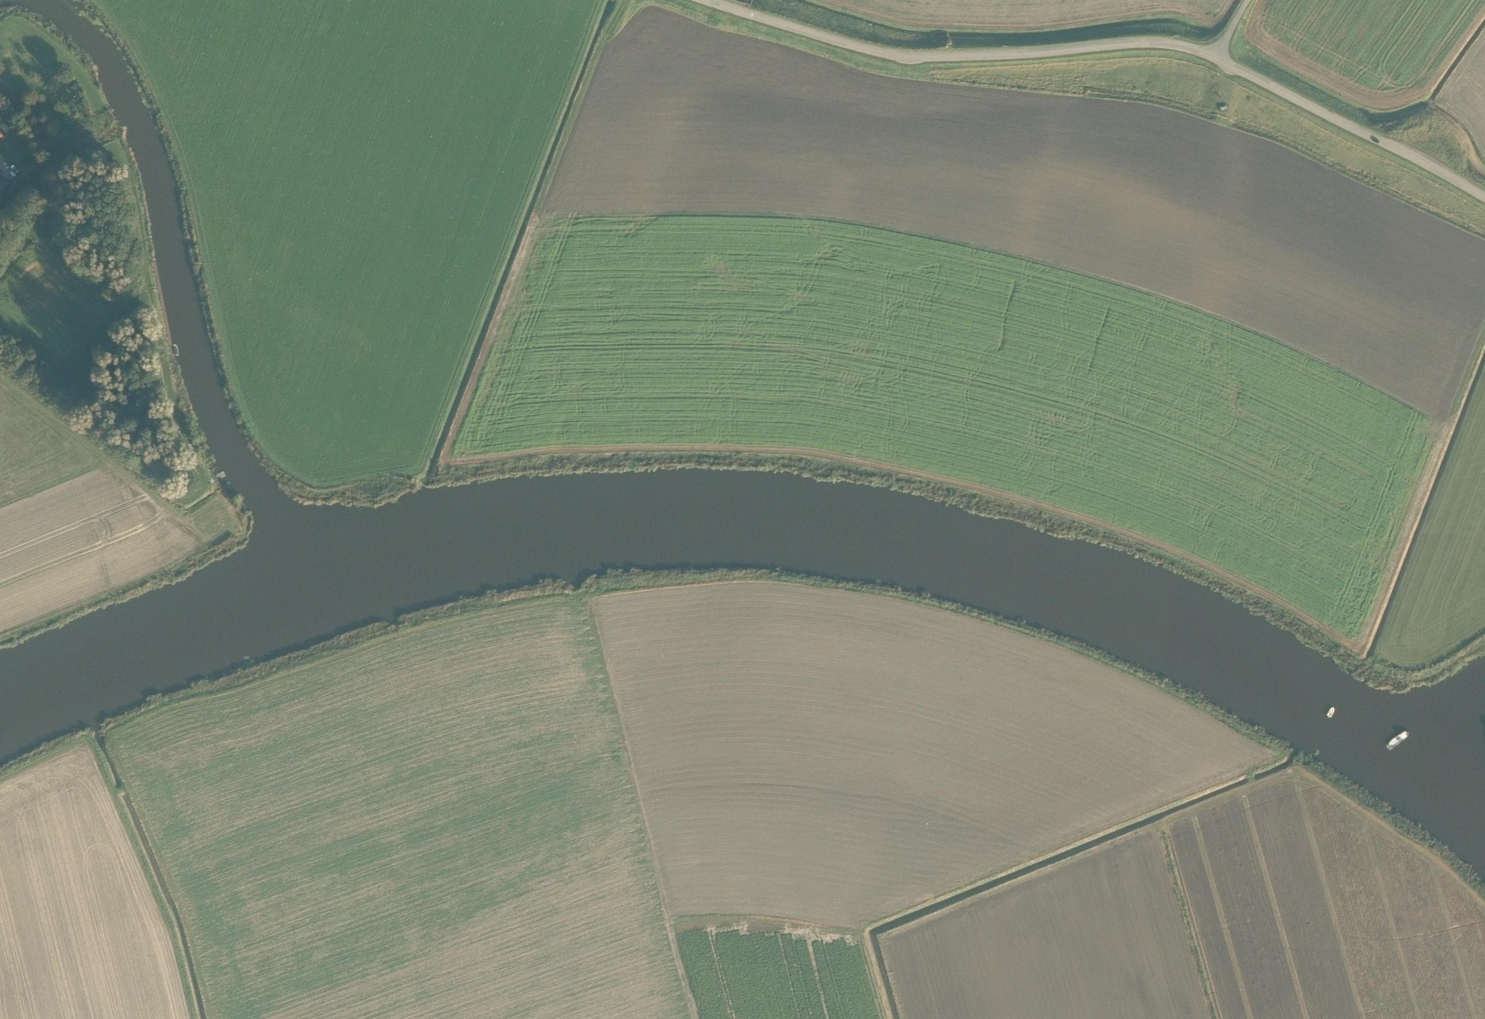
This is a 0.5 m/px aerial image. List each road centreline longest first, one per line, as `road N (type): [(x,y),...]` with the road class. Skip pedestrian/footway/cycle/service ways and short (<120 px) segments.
road 1 (tertiary): [(1484,196),(1177,44),(885,55),(708,0)]
road 2 (track): [(693,1018),(585,608)]

